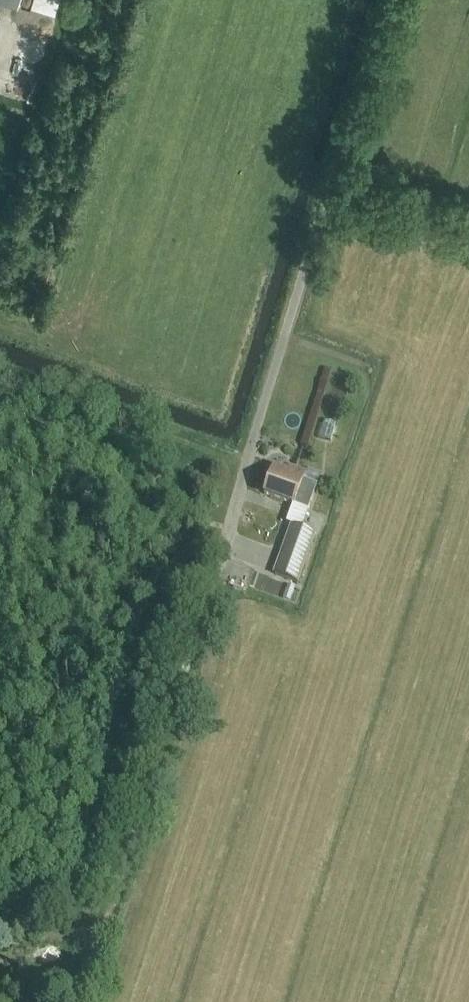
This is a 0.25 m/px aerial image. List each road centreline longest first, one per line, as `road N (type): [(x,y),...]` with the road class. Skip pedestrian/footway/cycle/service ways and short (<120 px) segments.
road 1 (unclassified): [(82,1001),(387,0)]

